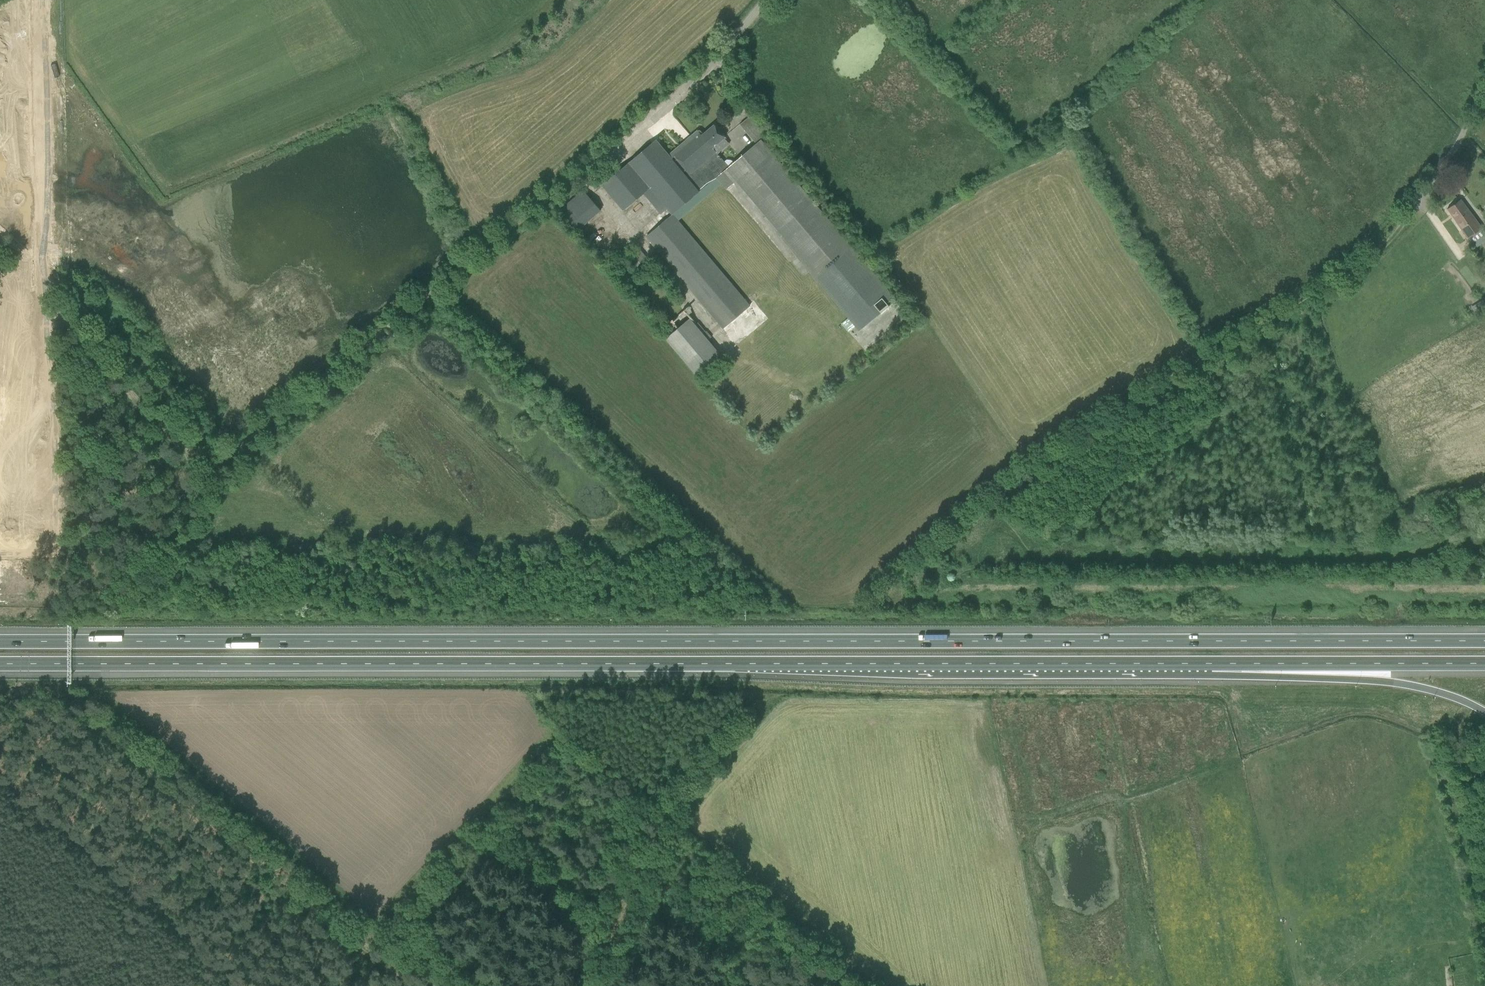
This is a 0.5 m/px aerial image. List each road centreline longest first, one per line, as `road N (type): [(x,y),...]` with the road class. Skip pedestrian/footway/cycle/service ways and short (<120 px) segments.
road 1 (motorway): [(1484,643),(0,642)]
road 2 (motorway): [(0,664),(1212,665)]
road 3 (track): [(1425,198),(1394,236),(1011,482),(845,611)]
road 4 (track): [(33,0),(49,491),(28,540),(0,550)]
road 5 (track): [(585,985),(656,824),(765,700),(534,697)]
road 6 (track): [(219,465),(568,189)]
road 7 (track): [(0,790),(165,914),(240,985)]
road 8 (motorway): [(1212,665),(1413,688),(1484,714)]
road 9 (unclassified): [(568,189),(712,63),(766,0)]
road 10 (motorway): [(1212,665),(1484,665)]
road 11 (track): [(656,824),(593,820),(528,788)]
road 12 (unclassified): [(1425,198),(1484,87)]

